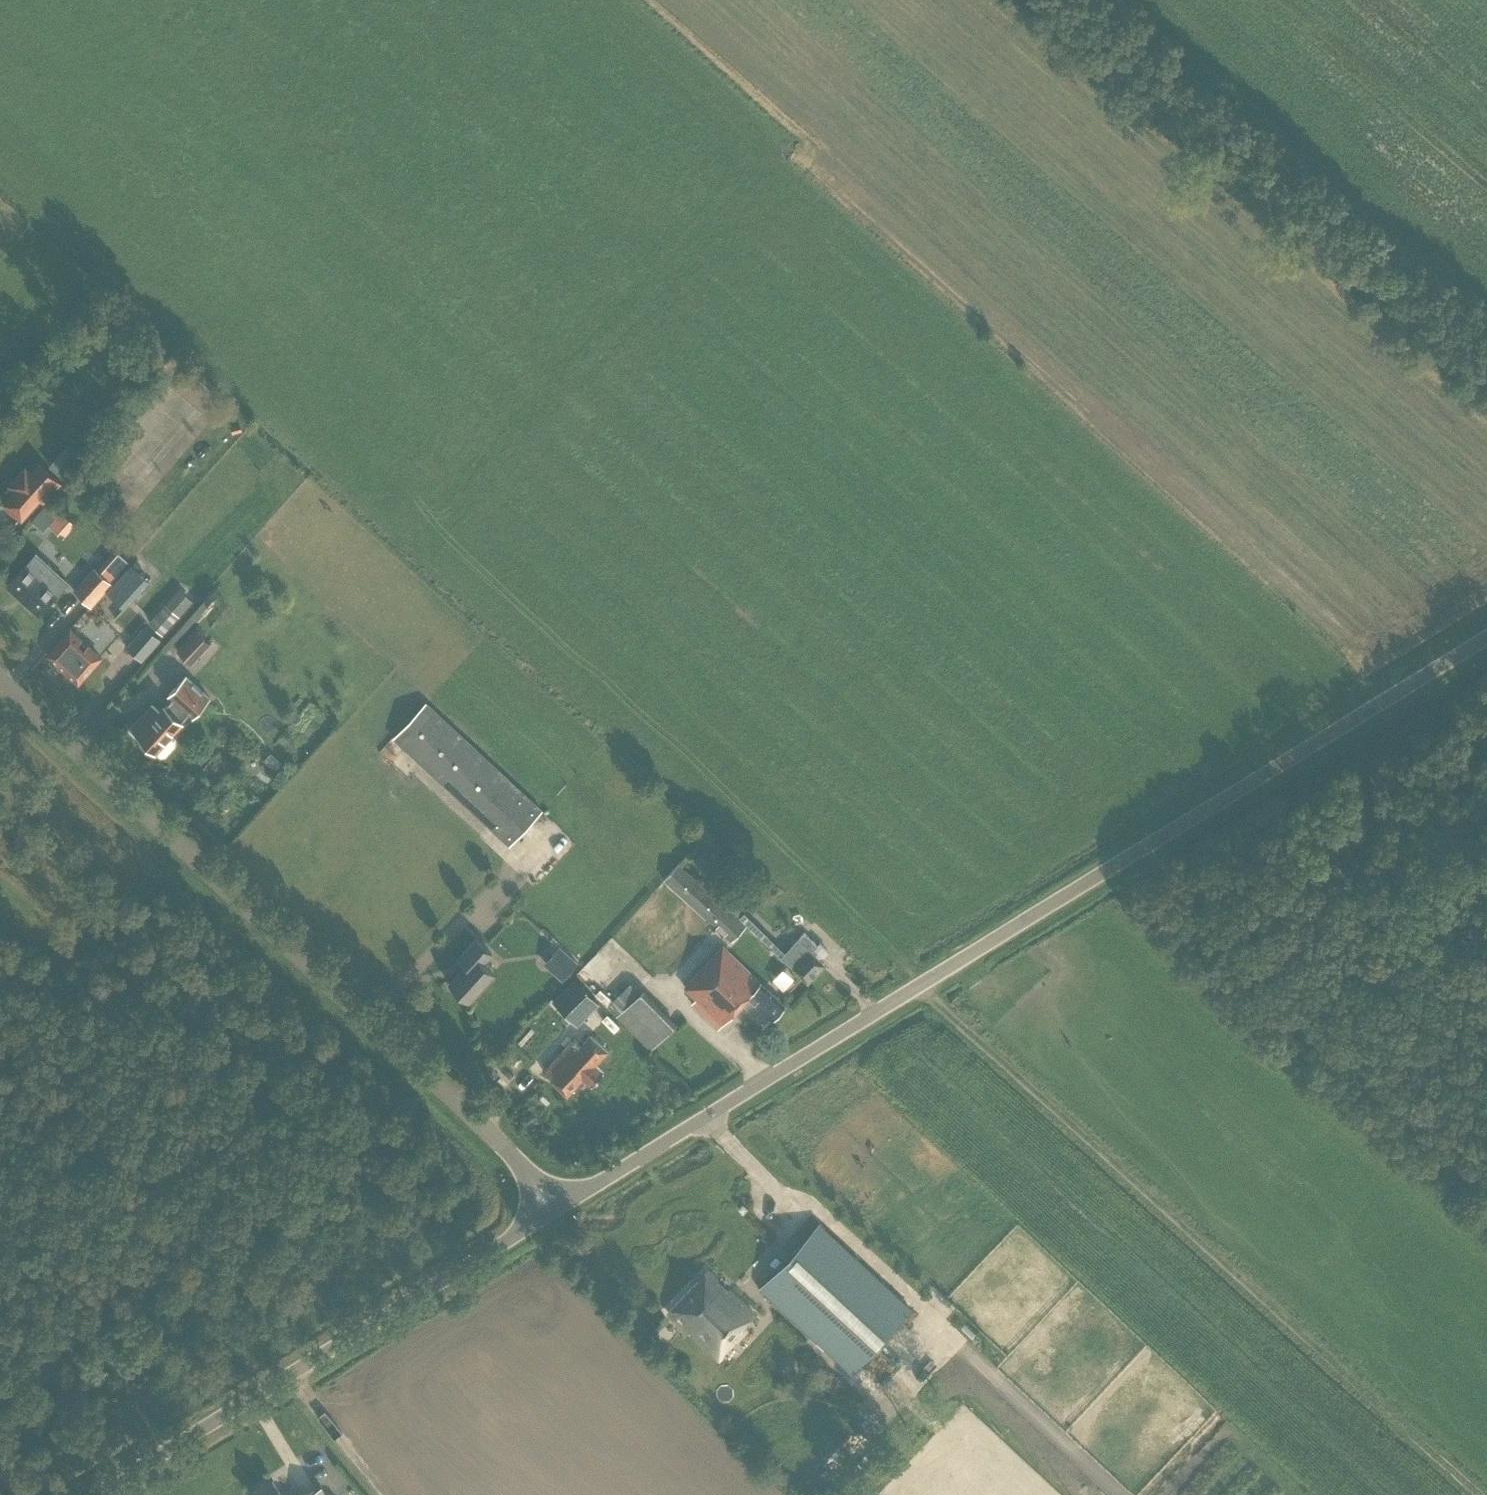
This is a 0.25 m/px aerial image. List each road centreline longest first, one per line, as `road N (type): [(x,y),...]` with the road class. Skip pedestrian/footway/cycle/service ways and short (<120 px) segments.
road 1 (unclassified): [(556,1210),(1486,637)]
road 2 (unclassified): [(556,1210),(506,1150),(0,680)]
road 3 (track): [(1478,1494),(919,987)]
road 4 (unclassified): [(96,1494),(556,1210)]

